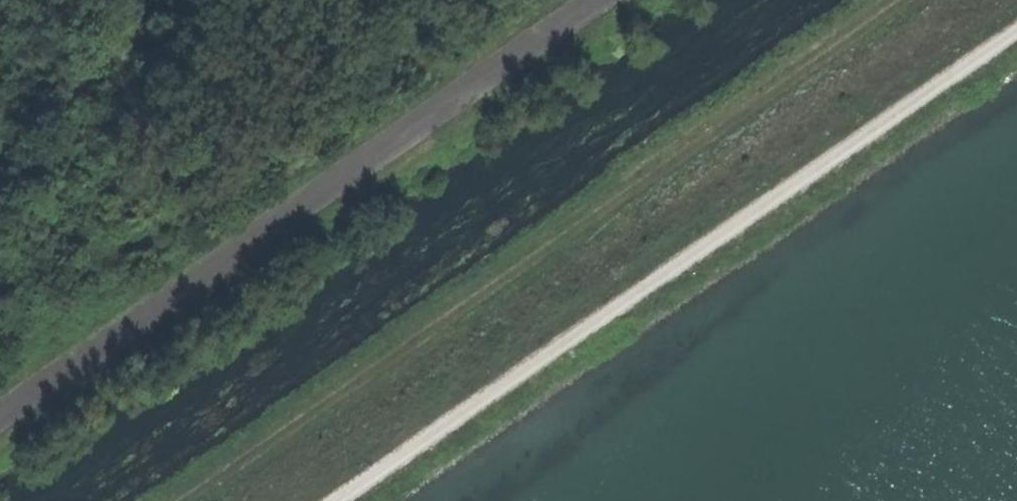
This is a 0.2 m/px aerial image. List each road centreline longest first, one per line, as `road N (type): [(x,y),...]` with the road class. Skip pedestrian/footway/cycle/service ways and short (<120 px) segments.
road 1 (track): [(185,500),(899,0)]
road 2 (track): [(1016,33),(340,500)]

